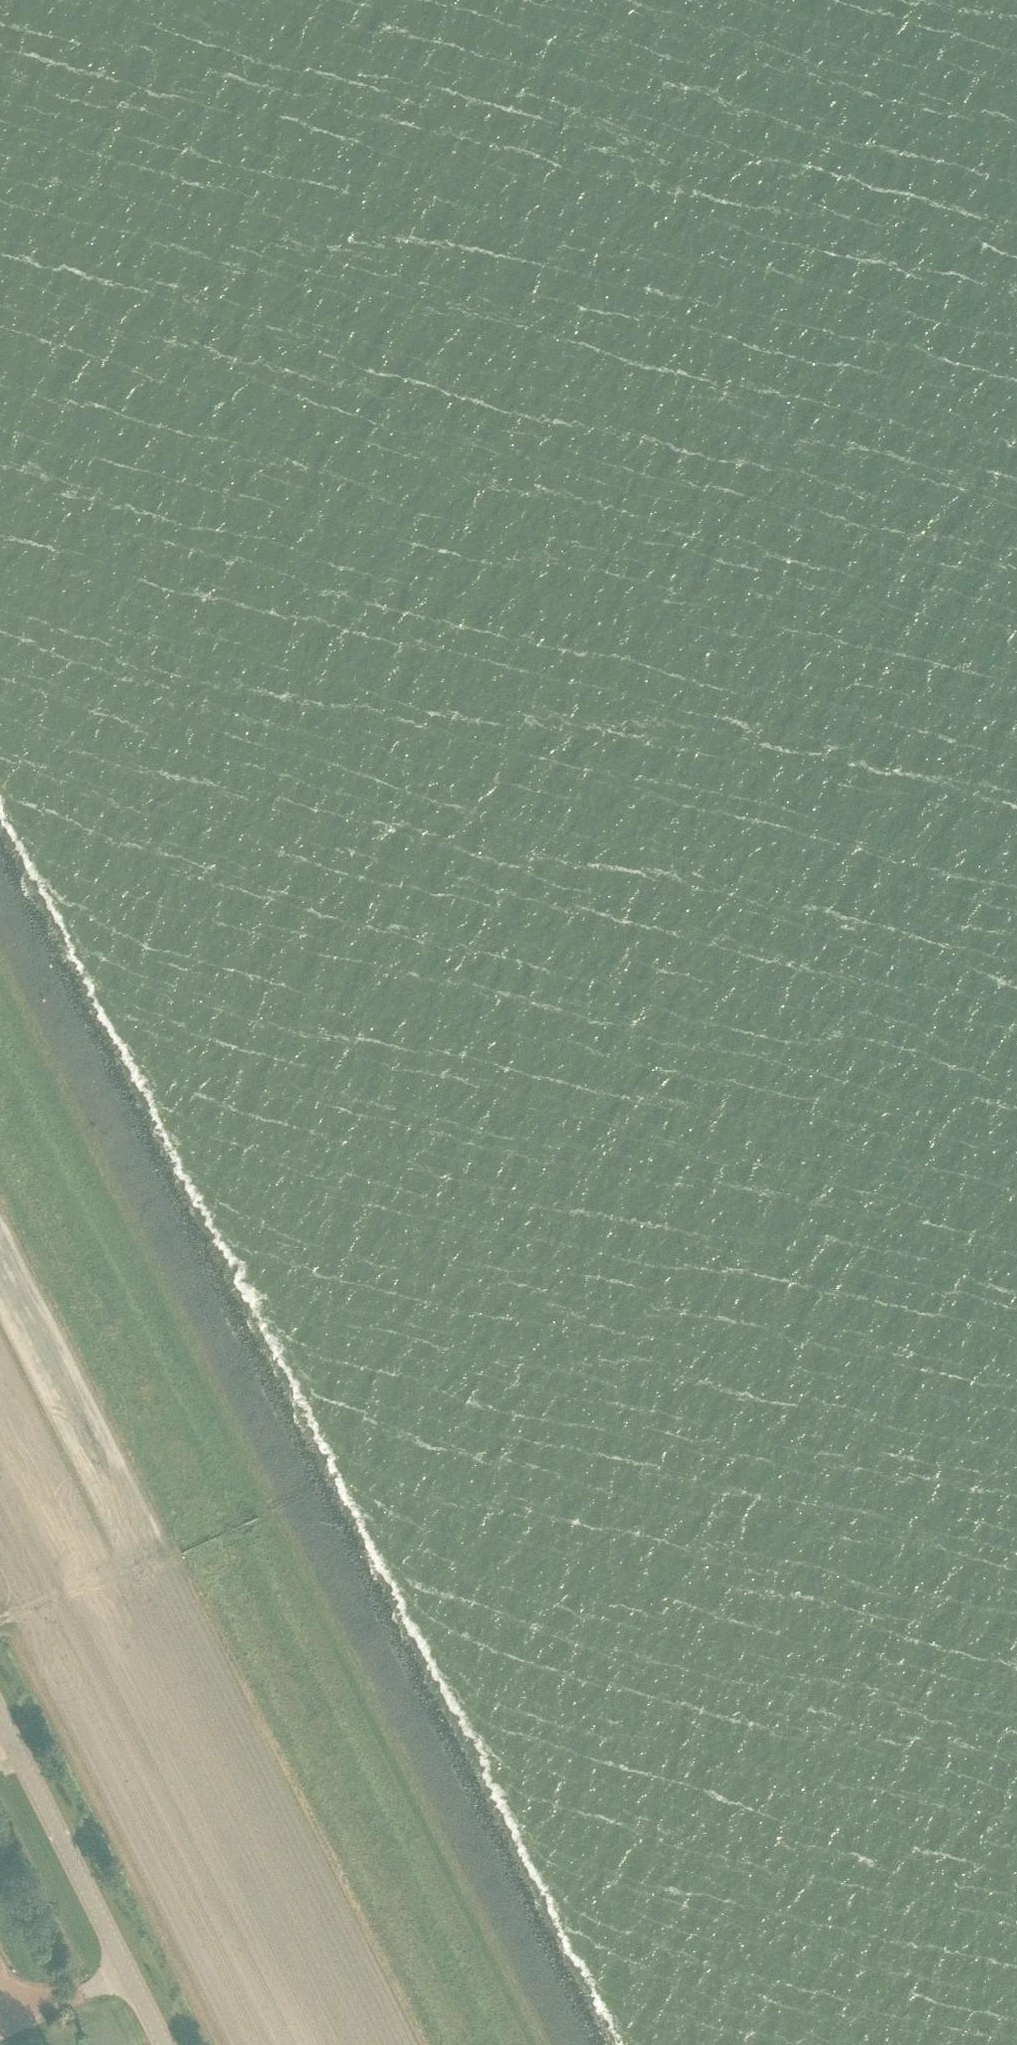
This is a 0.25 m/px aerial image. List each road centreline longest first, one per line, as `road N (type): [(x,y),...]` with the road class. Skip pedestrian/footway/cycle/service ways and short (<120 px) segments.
road 1 (tertiary): [(164,2044),(0,1719)]
road 2 (track): [(193,1528),(0,1618)]

